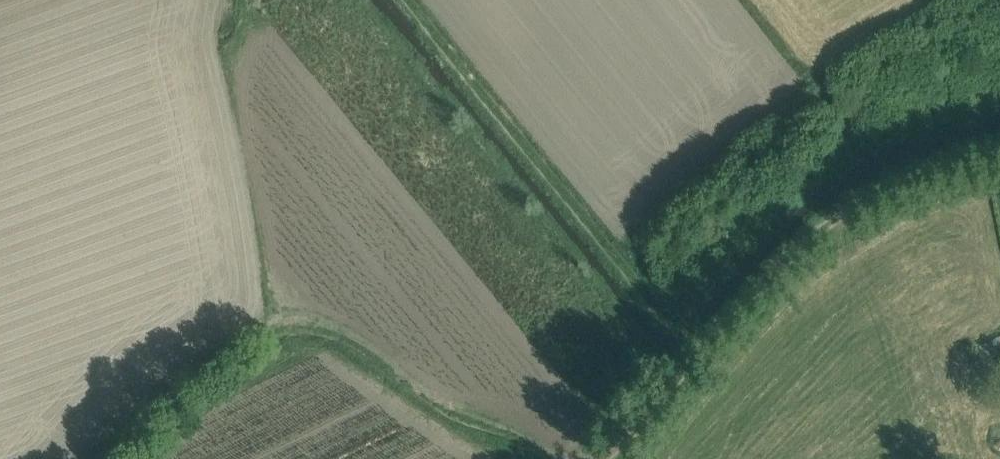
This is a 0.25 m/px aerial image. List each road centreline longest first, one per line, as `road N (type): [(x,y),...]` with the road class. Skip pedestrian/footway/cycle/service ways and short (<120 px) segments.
road 1 (track): [(553,458),(453,406),(345,333),(299,327),(229,344),(105,458)]
road 2 (track): [(696,347),(407,0)]
road 3 (track): [(999,151),(829,228),(696,347)]
road 4 (track): [(696,347),(611,458)]

